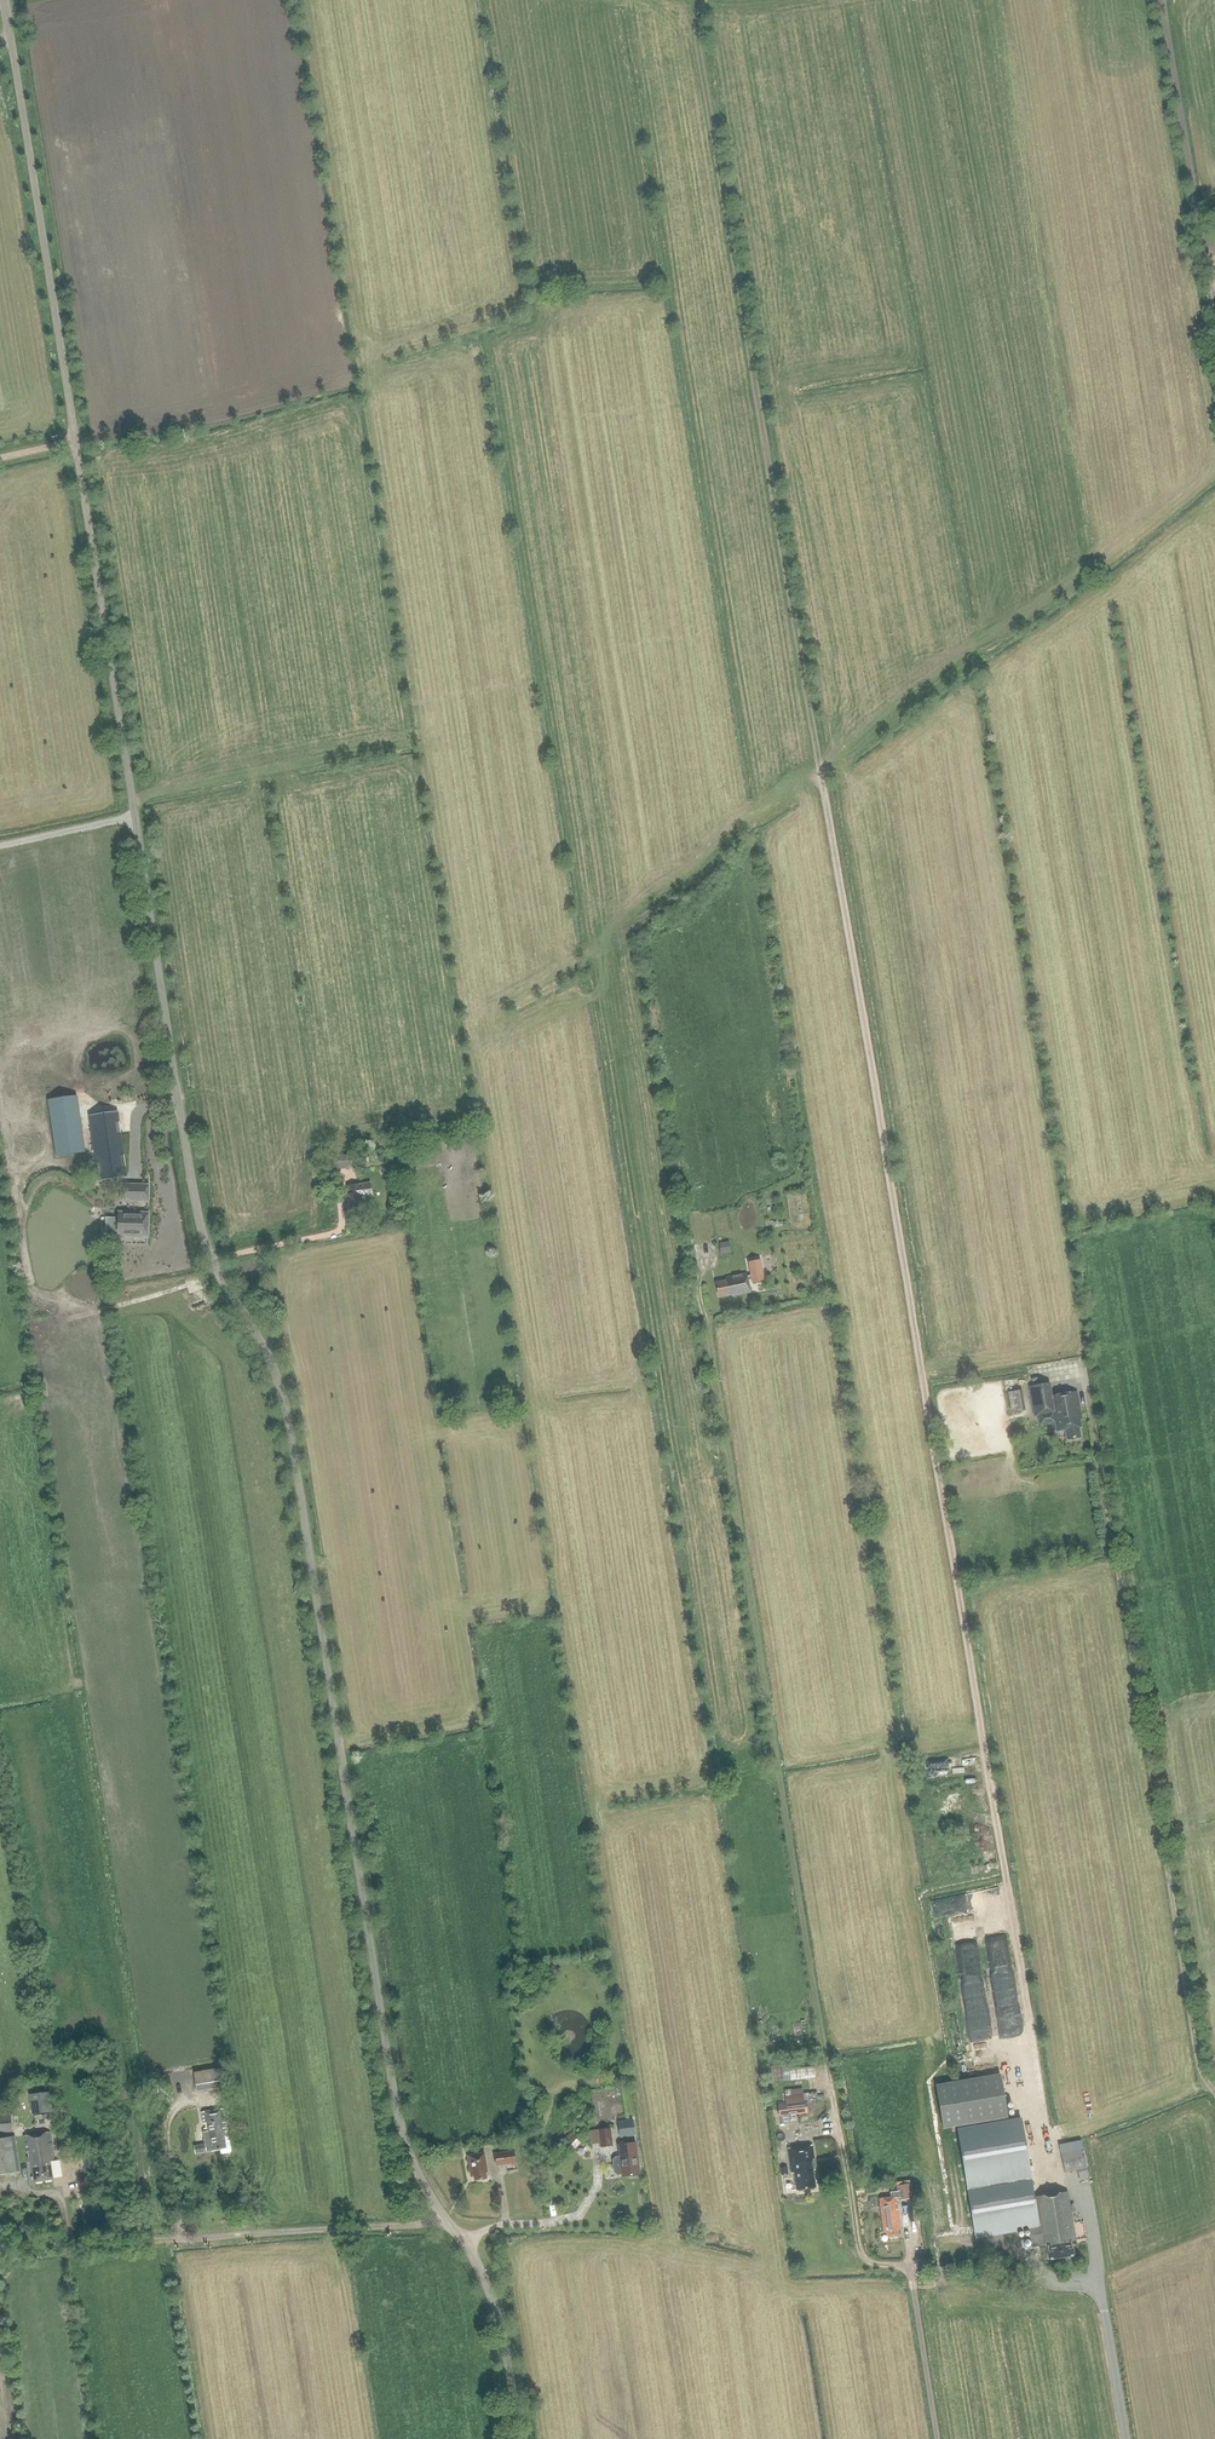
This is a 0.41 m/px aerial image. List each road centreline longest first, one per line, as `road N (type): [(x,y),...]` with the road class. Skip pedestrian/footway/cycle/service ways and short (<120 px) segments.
road 1 (unclassified): [(518,2438),(493,2304),(405,2153),(283,1398),(196,1223),(7,0)]
road 2 (track): [(1063,2179),(1039,2160),(1002,1869),(701,26),(706,0)]
road 3 (track): [(938,2438),(913,2285),(906,2270),(863,2257),(856,2244),(708,1328),(707,1313),(734,1301)]
road 4 (track): [(1086,1380),(1197,2058),(1214,2094)]
road 5 (track): [(1158,0),(1214,341)]
road 6 (track): [(163,2240),(443,2218)]
road 7 (track): [(466,2246),(490,2229),(580,2215),(596,2188),(598,2155)]
road 8 (track): [(215,1262),(361,1228)]
road 9 (unclassified): [(163,2240),(75,2238),(60,2201)]

